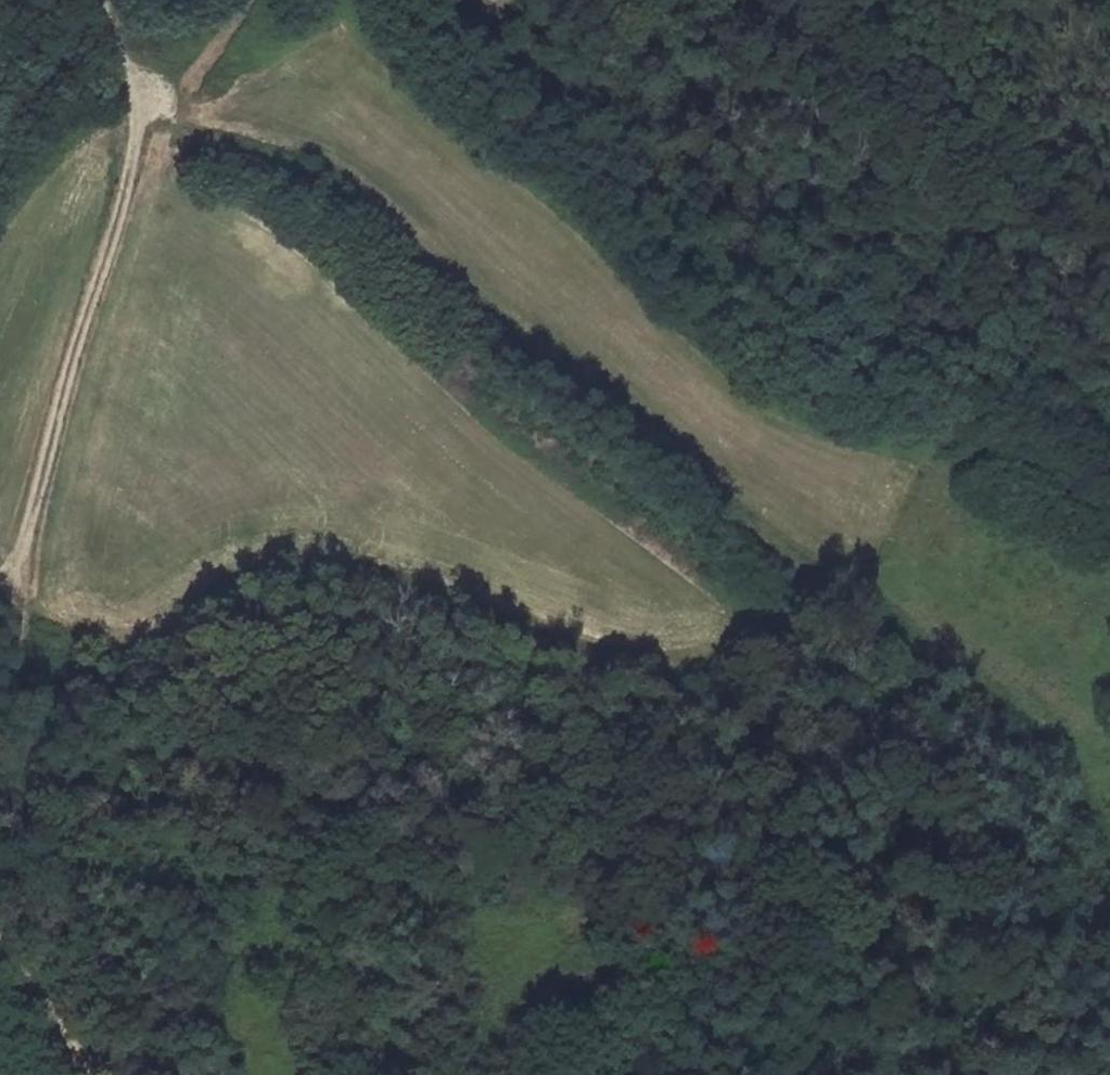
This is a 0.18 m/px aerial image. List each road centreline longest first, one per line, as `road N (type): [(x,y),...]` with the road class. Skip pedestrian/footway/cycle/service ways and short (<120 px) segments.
road 1 (track): [(146,90),(217,145),(358,214),(520,357),(850,602),(1062,788),(1109,847)]
road 2 (track): [(18,583),(146,90)]
road 3 (track): [(0,934),(89,1074)]

